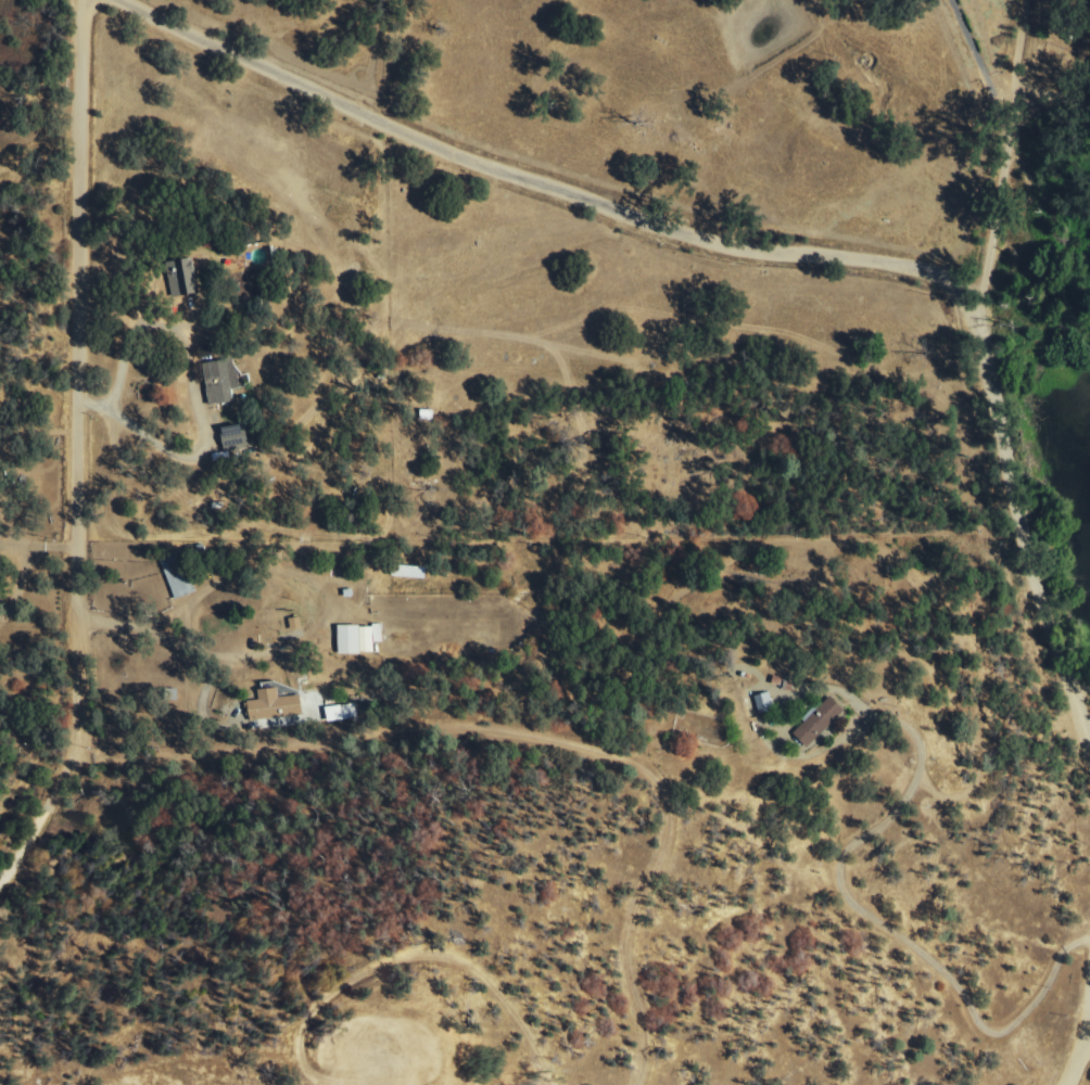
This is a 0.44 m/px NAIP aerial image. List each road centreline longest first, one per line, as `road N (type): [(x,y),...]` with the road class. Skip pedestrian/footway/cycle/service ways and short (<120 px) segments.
road 1 (residential): [(978,343),(943,281),(902,264),(727,250),(492,169),(125,0)]
road 2 (residential): [(0,895),(40,841),(77,749),(87,675),(91,0)]
road 3 (residential): [(77,749),(464,727),(630,758),(663,799),(663,842),(625,922),(622,973),(641,1036),(630,1084)]
road 4 (residential): [(1089,761),(1016,519),(978,343)]
road 5 (residential): [(978,343),(1017,105),(1015,0)]
road 6 (residential): [(545,1084),(500,1000),(447,961)]

